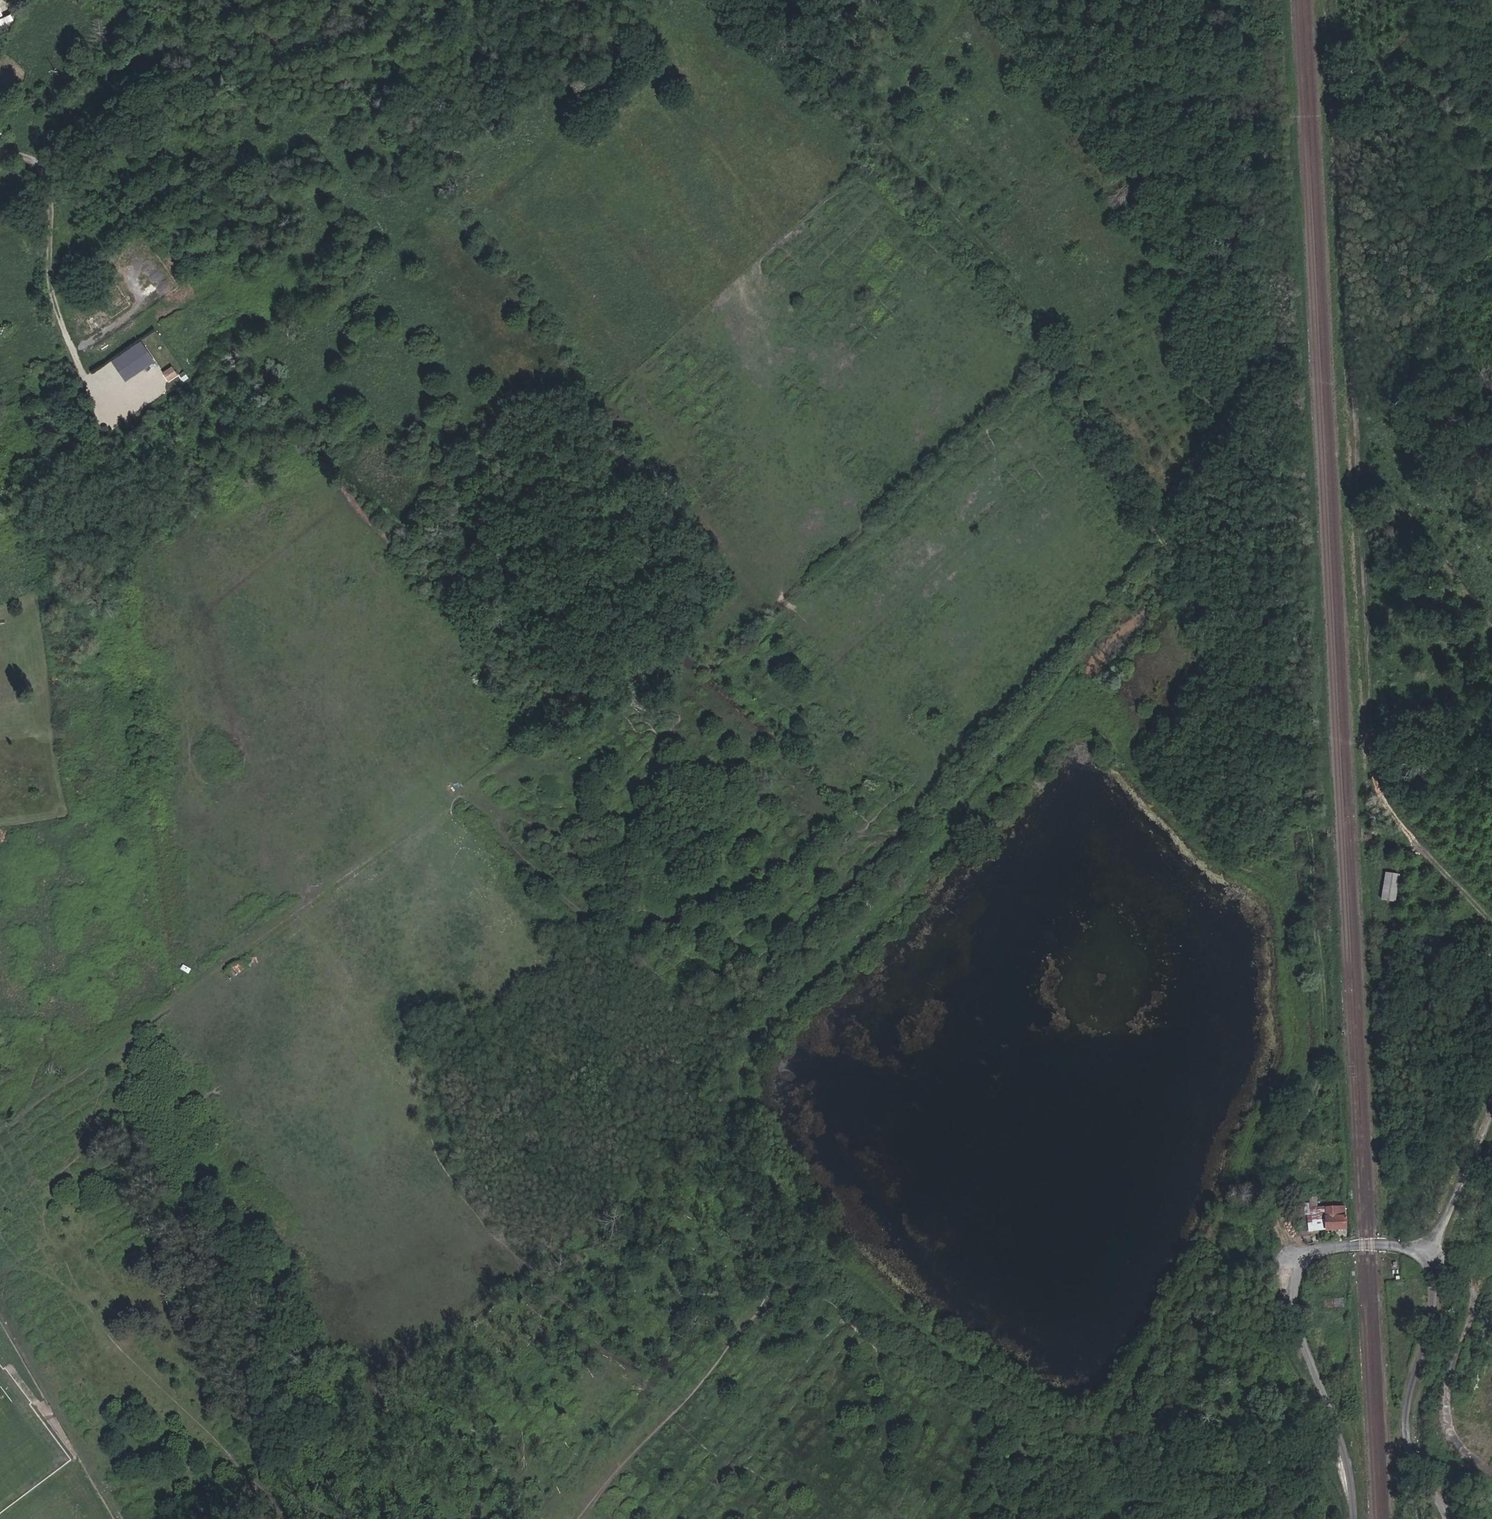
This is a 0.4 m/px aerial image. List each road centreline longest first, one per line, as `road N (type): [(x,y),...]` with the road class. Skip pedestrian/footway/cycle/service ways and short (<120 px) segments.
road 1 (track): [(1491,920),(1394,811),(1376,758),(1335,0)]
road 2 (unclassified): [(1450,1518),(1409,1436),(1435,1275),(1420,1250),(1395,1245),(1318,1250),(1293,1276),(1301,1333),(1349,1469),(1353,1518)]
road 3 (residential): [(0,153),(36,159),(42,169),(52,281),(87,378),(122,403),(160,378)]
road 4 (track): [(1491,1115),(1462,1184),(1420,1250)]

